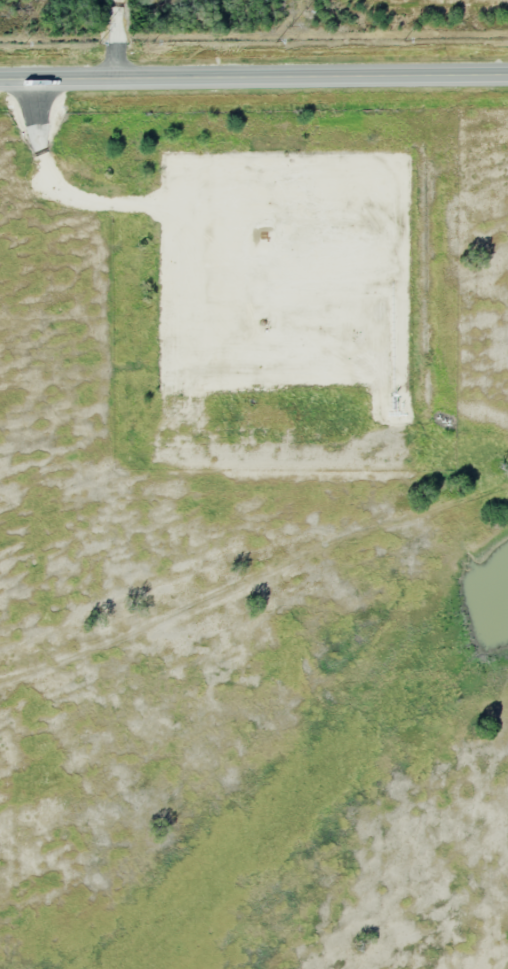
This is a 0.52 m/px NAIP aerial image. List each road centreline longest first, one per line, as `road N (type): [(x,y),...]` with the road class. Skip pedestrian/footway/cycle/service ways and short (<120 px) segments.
road 1 (primary): [(0,79),(507,77)]

